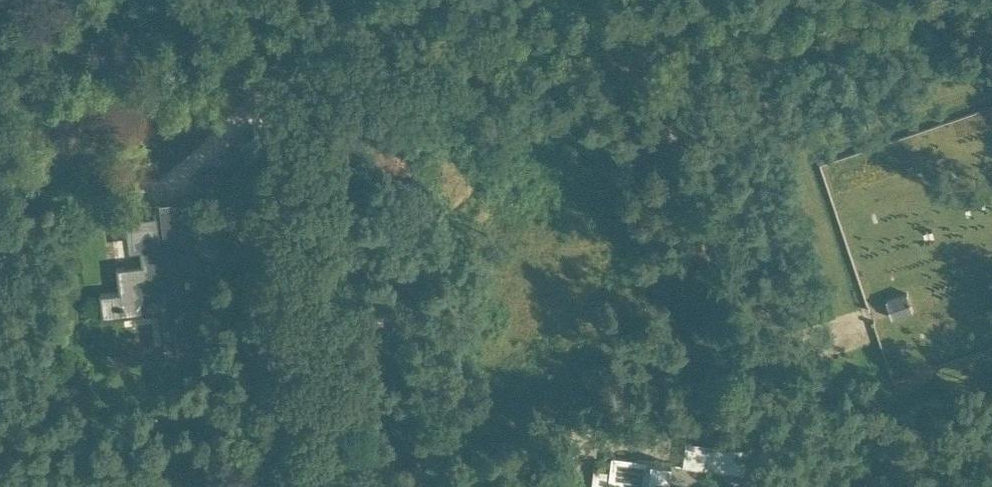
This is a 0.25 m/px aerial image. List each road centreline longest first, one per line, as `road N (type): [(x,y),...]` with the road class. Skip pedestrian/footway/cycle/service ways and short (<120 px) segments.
road 1 (tertiary): [(282,56),(910,0)]
road 2 (unclassified): [(334,486),(282,56)]
road 3 (tertiary): [(282,56),(0,81)]

